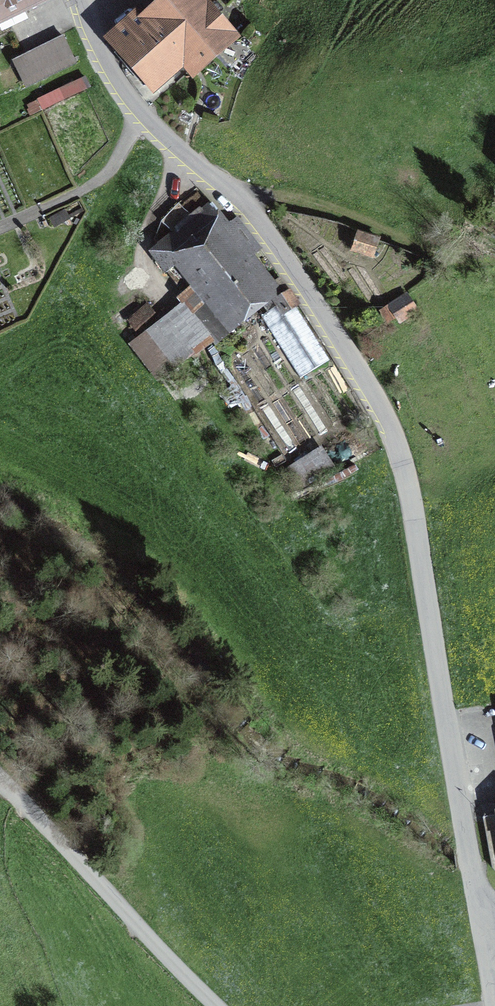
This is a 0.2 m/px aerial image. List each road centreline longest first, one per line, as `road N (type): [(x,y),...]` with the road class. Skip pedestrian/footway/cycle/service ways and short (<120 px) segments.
road 1 (residential): [(486,934),(390,427),(260,220),(128,95),(84,0)]
road 2 (residential): [(0,778),(217,1005)]

